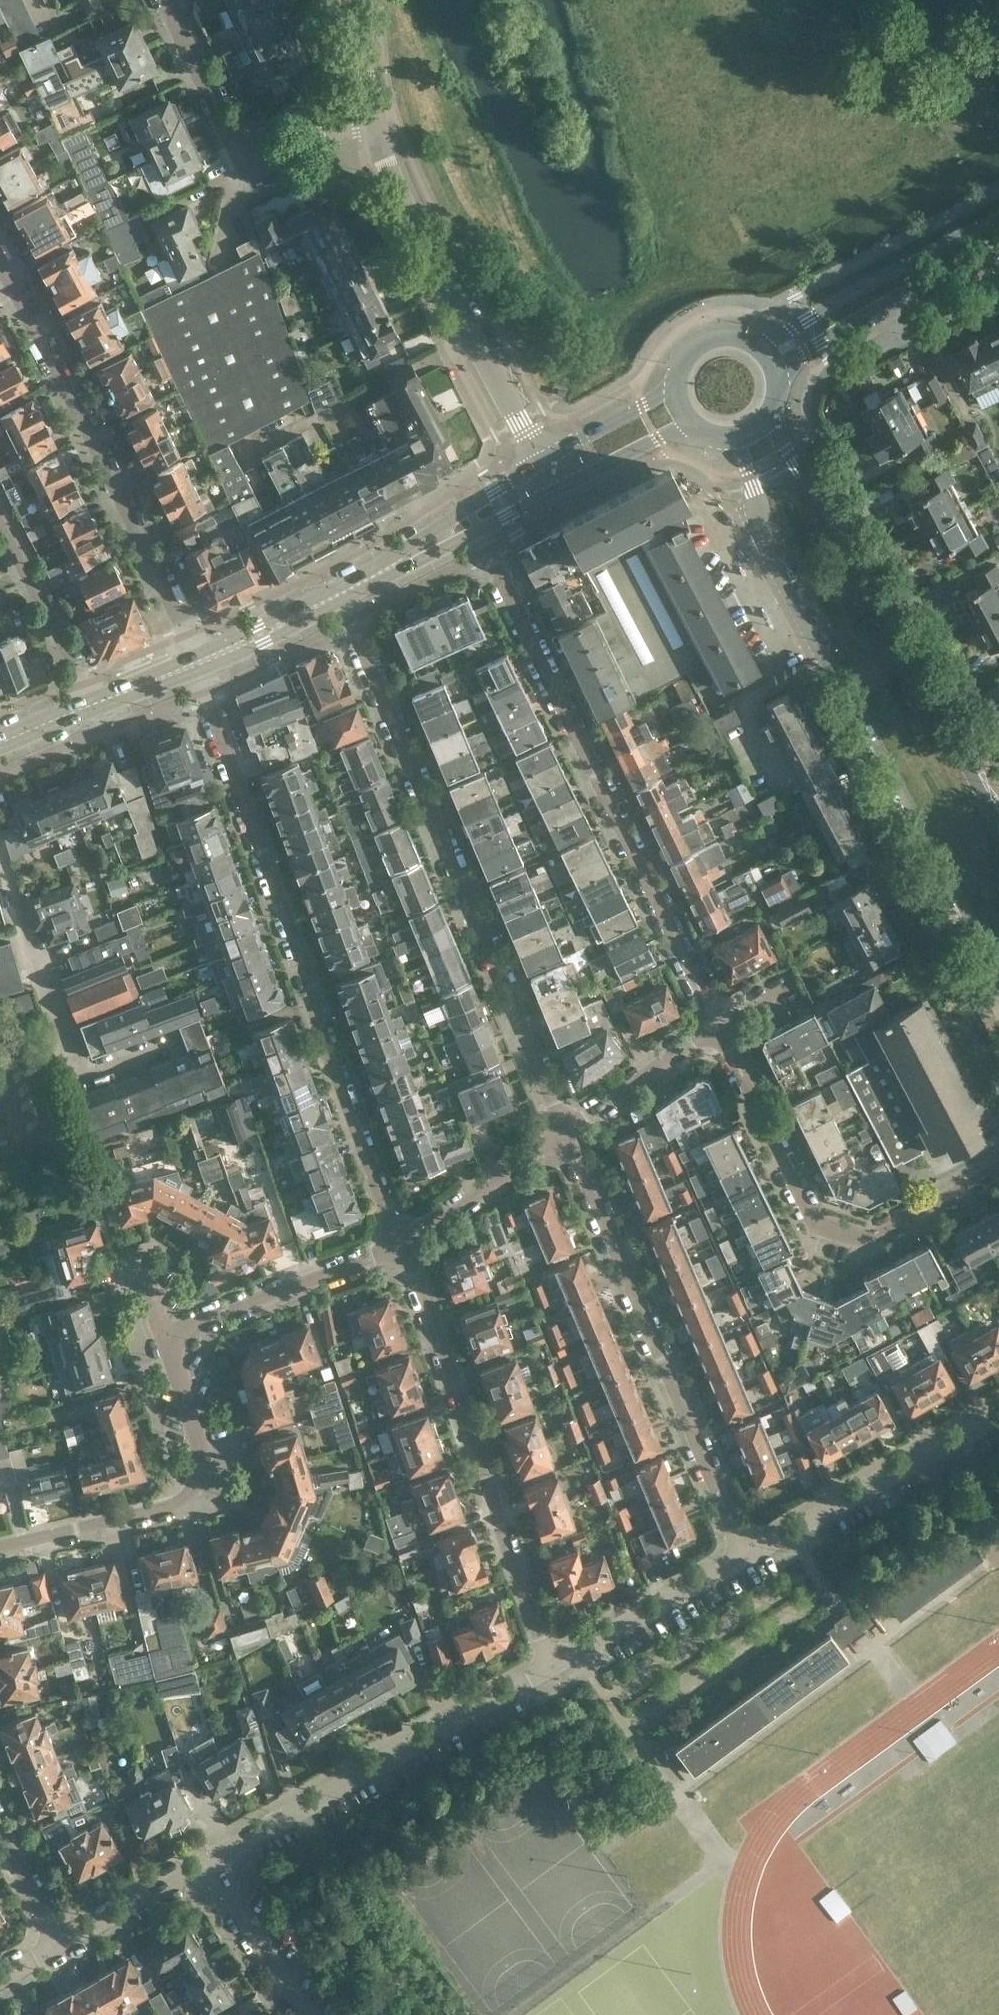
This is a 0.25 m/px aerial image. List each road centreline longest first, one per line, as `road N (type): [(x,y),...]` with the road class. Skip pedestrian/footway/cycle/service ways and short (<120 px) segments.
road 1 (residential): [(402,1241),(322,1038),(312,981),(201,660)]
road 2 (residential): [(566,1129),(340,594)]
road 3 (residential): [(483,531),(719,1026)]
road 4 (residential): [(566,1129),(743,1551)]
road 5 (residential): [(402,1241),(491,1474),(507,1550),(550,1663)]
road 6 (residential): [(201,660),(0,263)]
road 7 (residential): [(998,1170),(874,1236),(814,1220),(719,1026)]
road 8 (residential): [(206,1858),(550,1663)]
road 9 (tertiary): [(548,463),(433,256),(377,116)]
road 10 (residential): [(0,1546),(181,1502),(198,1486),(206,1462),(172,1348)]
road 11 (tertiary): [(835,673),(998,978)]
road 12 (residential): [(377,116),(276,151),(246,149),(170,0)]
road 13 (residential): [(743,1551),(998,1411)]
road 14 (secondary): [(998,217),(761,346)]
road 15 (residential): [(172,1348),(187,1322),(402,1241)]
road 16 (tertiary): [(731,439),(752,471),(773,556),(835,673)]
road 17 (secondary): [(779,373),(998,245)]
road 18 (tertiary): [(900,633),(773,414)]
road 19 (secondary): [(548,463),(340,594)]
road 20 (residential): [(550,1663),(743,1551)]
road 21 (tertiary): [(998,821),(900,633)]
road 22 (residential): [(0,523),(93,703)]
road 23 (residential): [(402,1241),(566,1129)]
road 24 (residential): [(305,2014),(206,1858)]
road 25 (residential): [(566,1129),(719,1026)]
road 26 (residential): [(206,1858),(59,1937)]
road 27 (secondary): [(340,594),(483,531)]
road 28 (secondary): [(201,660),(340,594)]
road 29 (secondary): [(564,493),(694,427)]
road 30 (secondary): [(675,392),(548,463)]
road 31 (residential): [(59,1937),(0,1829)]
road 32 (secondary): [(761,346),(722,334),(703,340),(687,354),(675,392)]

